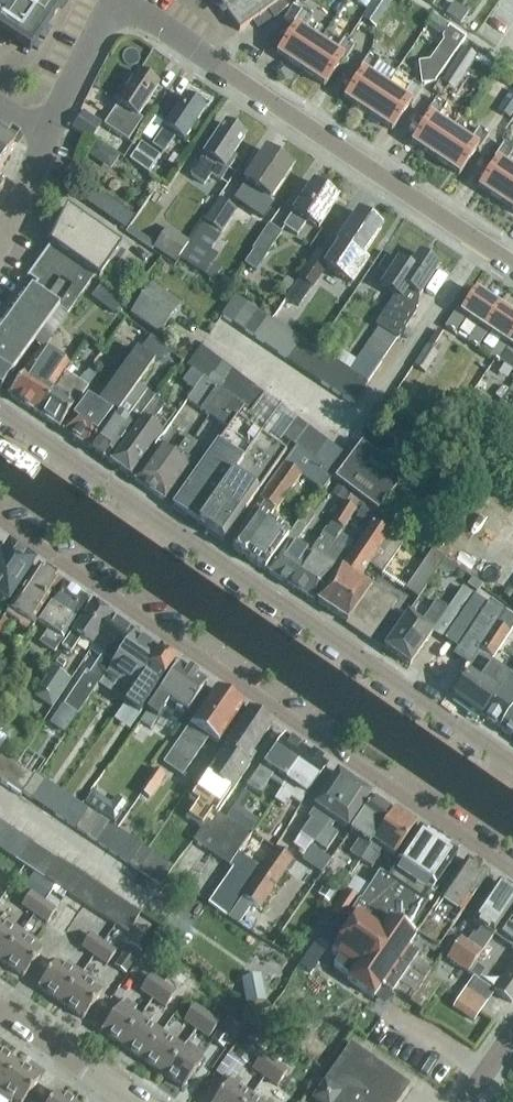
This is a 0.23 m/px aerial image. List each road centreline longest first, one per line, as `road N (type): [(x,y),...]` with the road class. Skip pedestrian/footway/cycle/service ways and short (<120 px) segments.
road 1 (residential): [(512,763),(0,405)]
road 2 (residential): [(7,520),(512,871)]
road 3 (residential): [(512,266),(120,0)]
road 4 (residential): [(0,244),(115,0)]
road 5 (residential): [(135,1101),(0,1015)]

